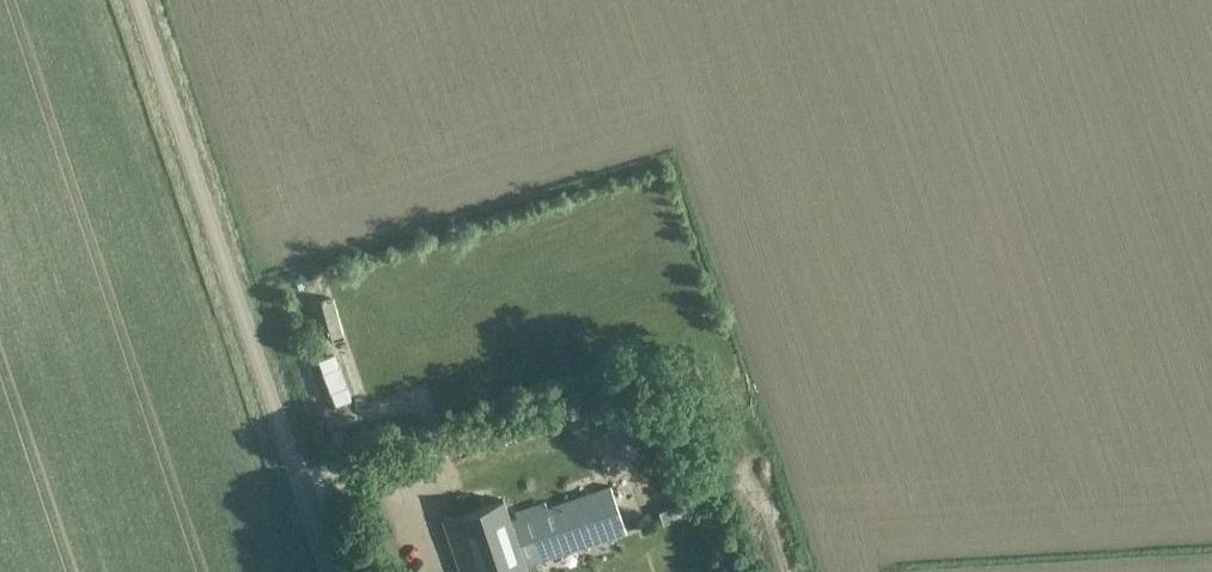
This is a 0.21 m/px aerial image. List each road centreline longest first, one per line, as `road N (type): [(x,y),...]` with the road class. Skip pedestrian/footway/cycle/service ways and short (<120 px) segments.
road 1 (unclassified): [(325,571),(133,0)]

